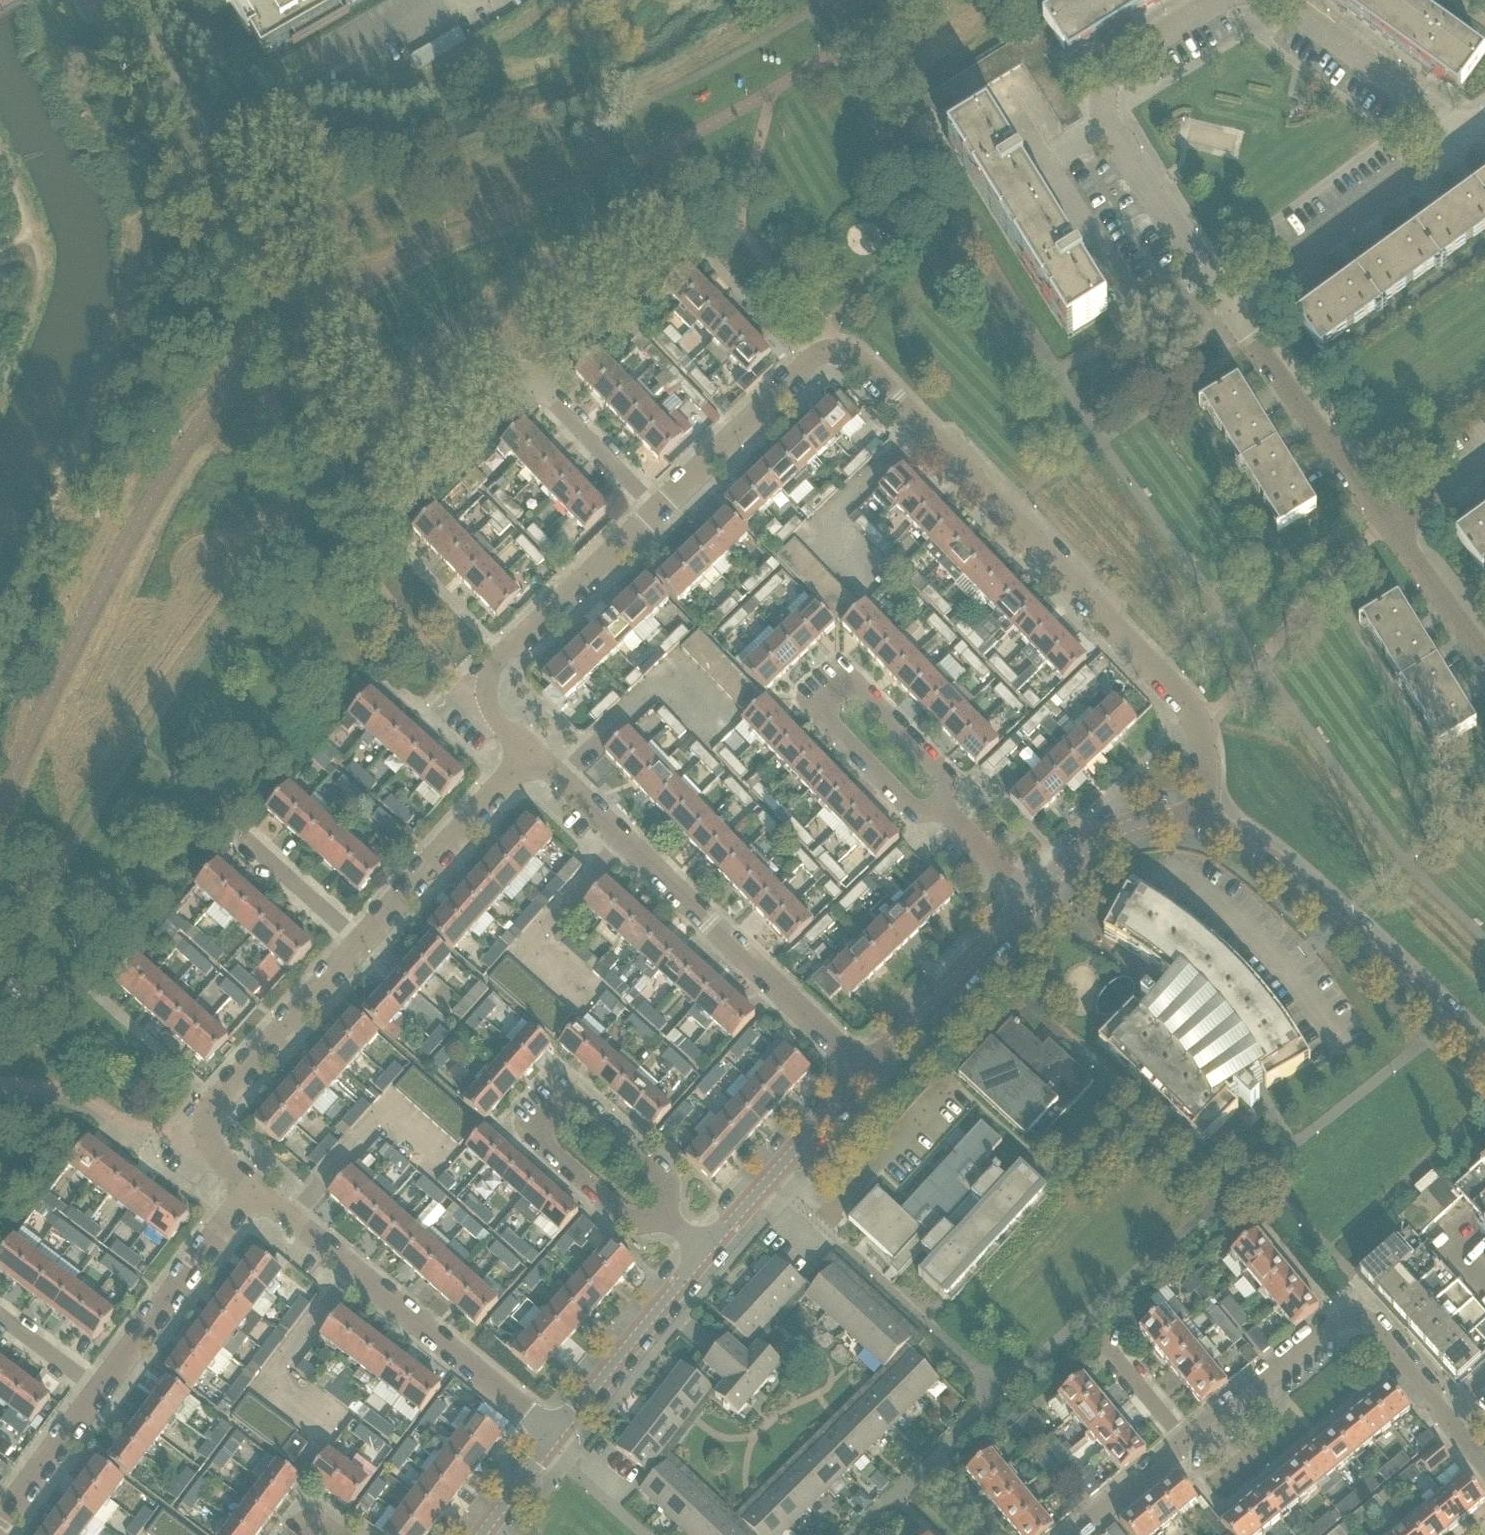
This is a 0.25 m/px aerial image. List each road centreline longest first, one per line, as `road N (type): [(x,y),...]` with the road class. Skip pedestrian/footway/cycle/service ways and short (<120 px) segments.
road 1 (residential): [(1200,821),(1206,749),(1187,704),(851,352),(827,350),(808,362),(656,510)]
road 2 (residential): [(251,1195),(210,1152),(206,1121),(529,757)]
road 3 (residential): [(863,1072),(529,757)]
road 4 (residential): [(553,1437),(251,1195)]
road 5 (tertiary): [(1200,821),(1287,873),(1484,1063)]
road 6 (residential): [(960,818),(954,787),(855,681),(840,682),(821,700),(824,714),(922,816)]
road 7 (residential): [(529,757),(488,704),(488,681),(500,659),(656,510)]
road 8 (residential): [(664,1217),(661,1181),(578,1104),(548,1111),(541,1145),(628,1220)]
road 9 (residential): [(1229,306),(1463,134)]
road 10 (residential): [(1392,523),(1229,306)]
road 11 (tertiary): [(863,1072),(1031,896)]
road 12 (tertiary): [(705,1252),(863,1072)]
road 13 (tertiary): [(553,1437),(705,1252)]
road 14 (residential): [(1283,0),(1463,134)]
road 15 (residential): [(117,1370),(251,1195)]
road 16 (residential): [(1229,306),(1110,130)]
road 17 (residential): [(1188,1444),(1337,1321),(1352,1317)]
road 18 (residential): [(1484,1465),(1369,1323),(1352,1317)]
road 19 (tertiary): [(1031,896),(1120,828),(1200,821)]
road 20 (residential): [(1110,130),(1102,102),(1109,71),(1217,0)]
road 21 (residential): [(0,1518),(117,1370)]
road 22 (residential): [(1144,320),(1050,163)]
road 23 (residential): [(1050,163),(1008,96),(946,133),(916,132)]
road 24 (residential): [(1484,657),(1392,523)]
road 25 (residential): [(1065,1534),(1188,1444)]
road 26 (residential): [(117,1370),(0,1281)]
road 27 (residential): [(656,510),(557,408)]
road 28 (residential): [(1188,1444),(1101,1338)]
road 29 (tertiary): [(481,1534),(553,1437)]

